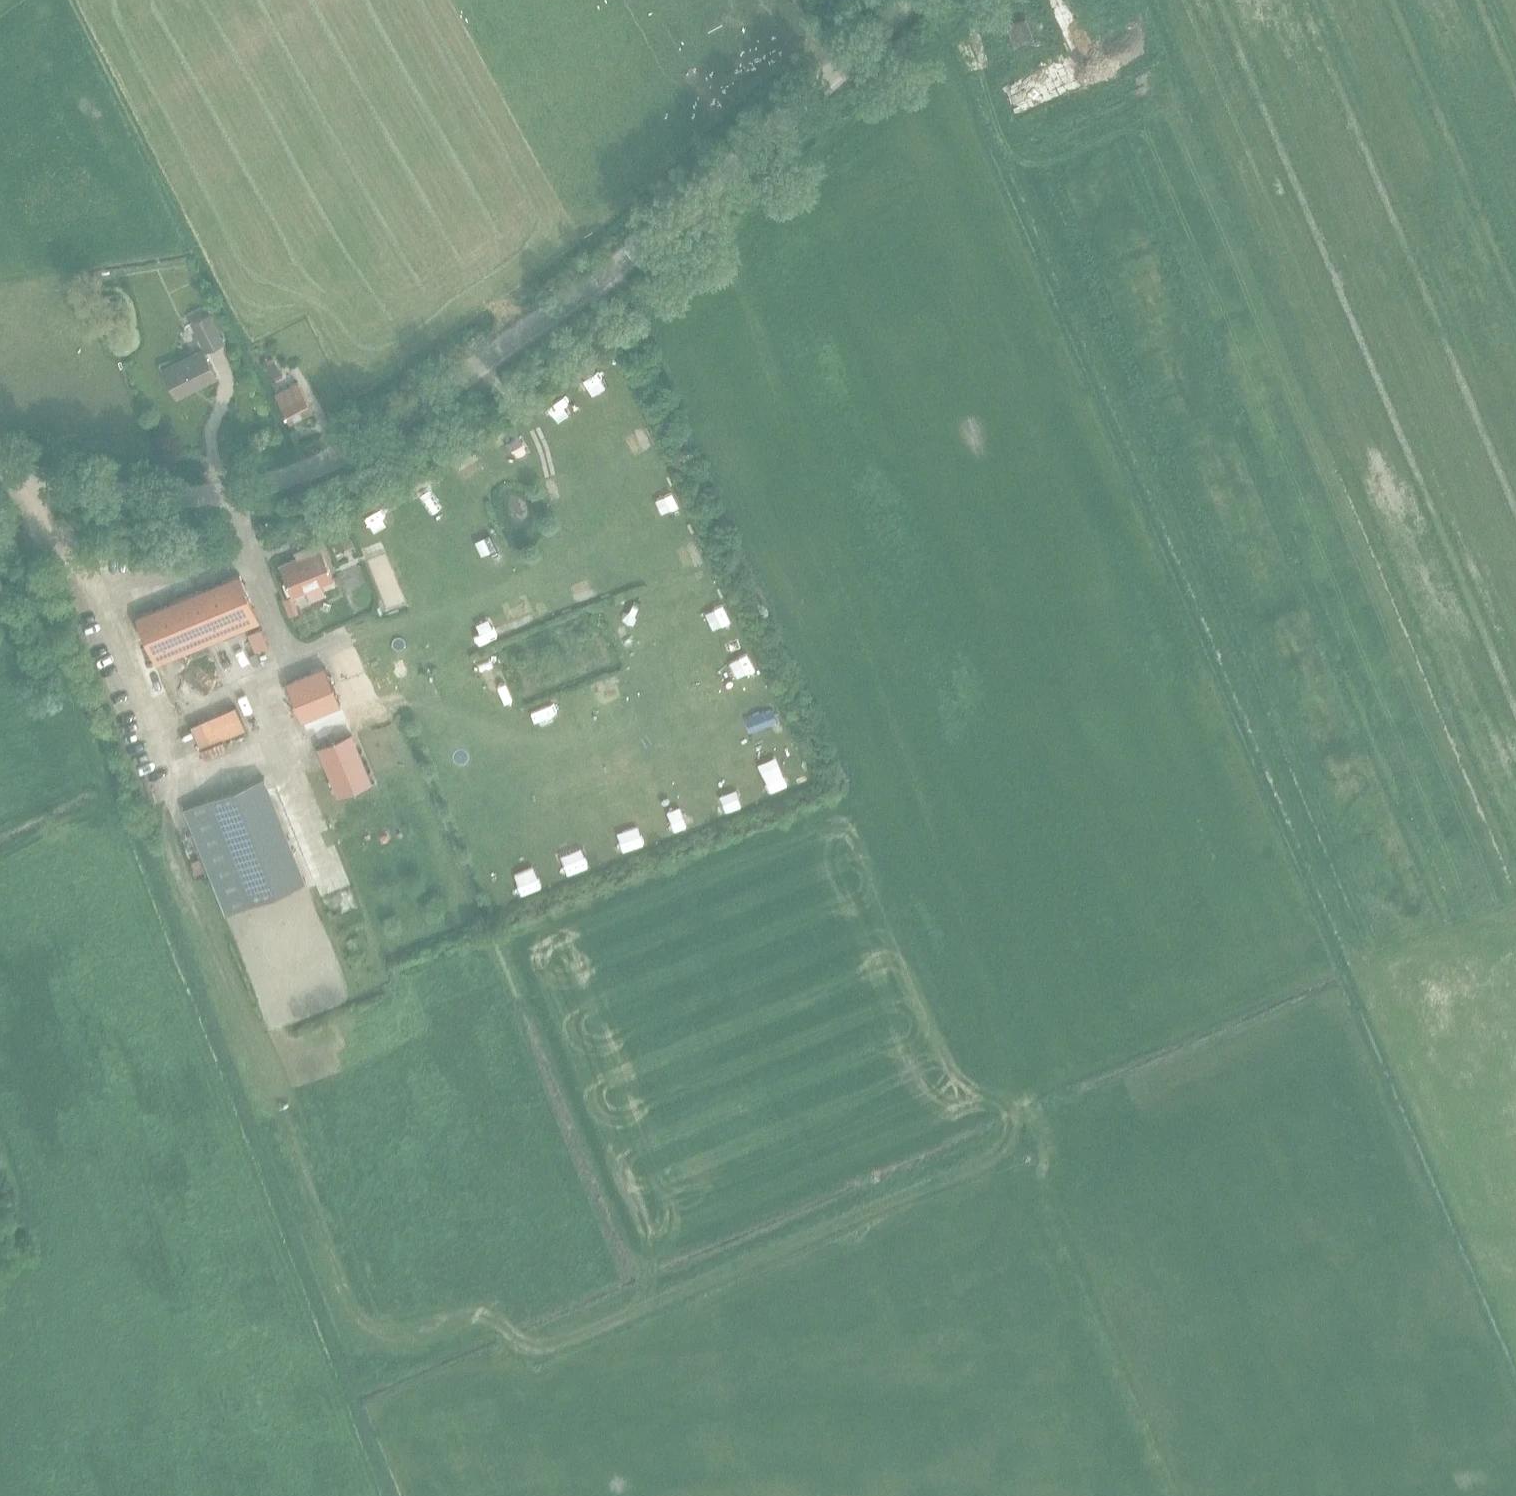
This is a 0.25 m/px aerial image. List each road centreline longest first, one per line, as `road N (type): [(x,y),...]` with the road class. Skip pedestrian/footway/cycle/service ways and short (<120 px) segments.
road 1 (tertiary): [(0,461),(108,494),(171,499),(297,477),(336,459),(613,272),(917,0)]

